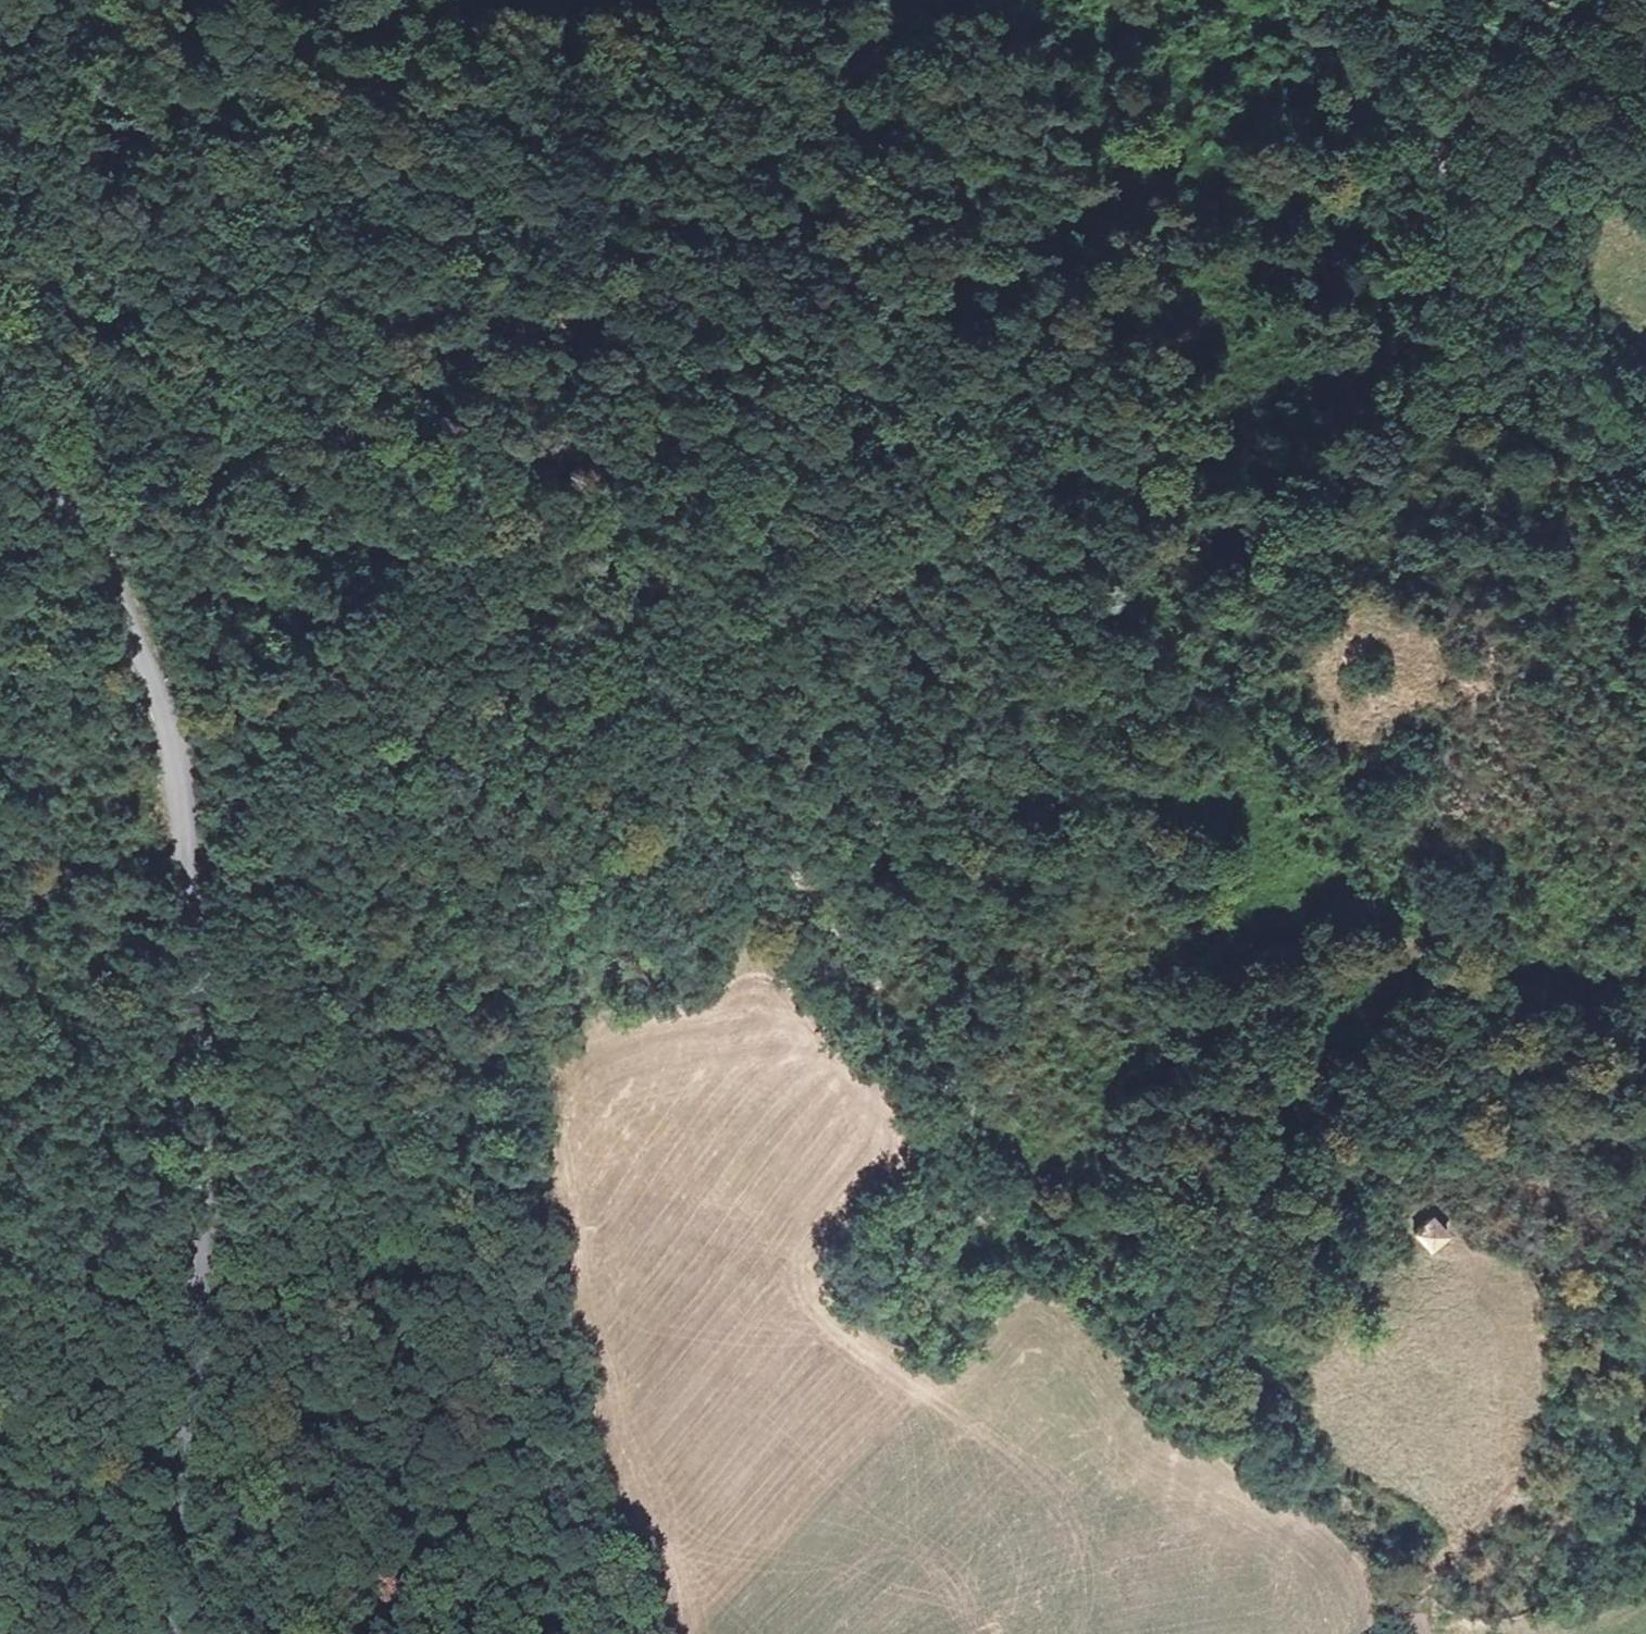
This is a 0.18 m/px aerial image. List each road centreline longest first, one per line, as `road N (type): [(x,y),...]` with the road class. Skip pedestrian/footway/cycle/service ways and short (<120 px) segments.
road 1 (residential): [(170,1633),(197,1296),(203,1008),(184,772),(85,537),(0,421)]
road 2 (unclassified): [(1645,440),(1499,284),(1389,0)]

